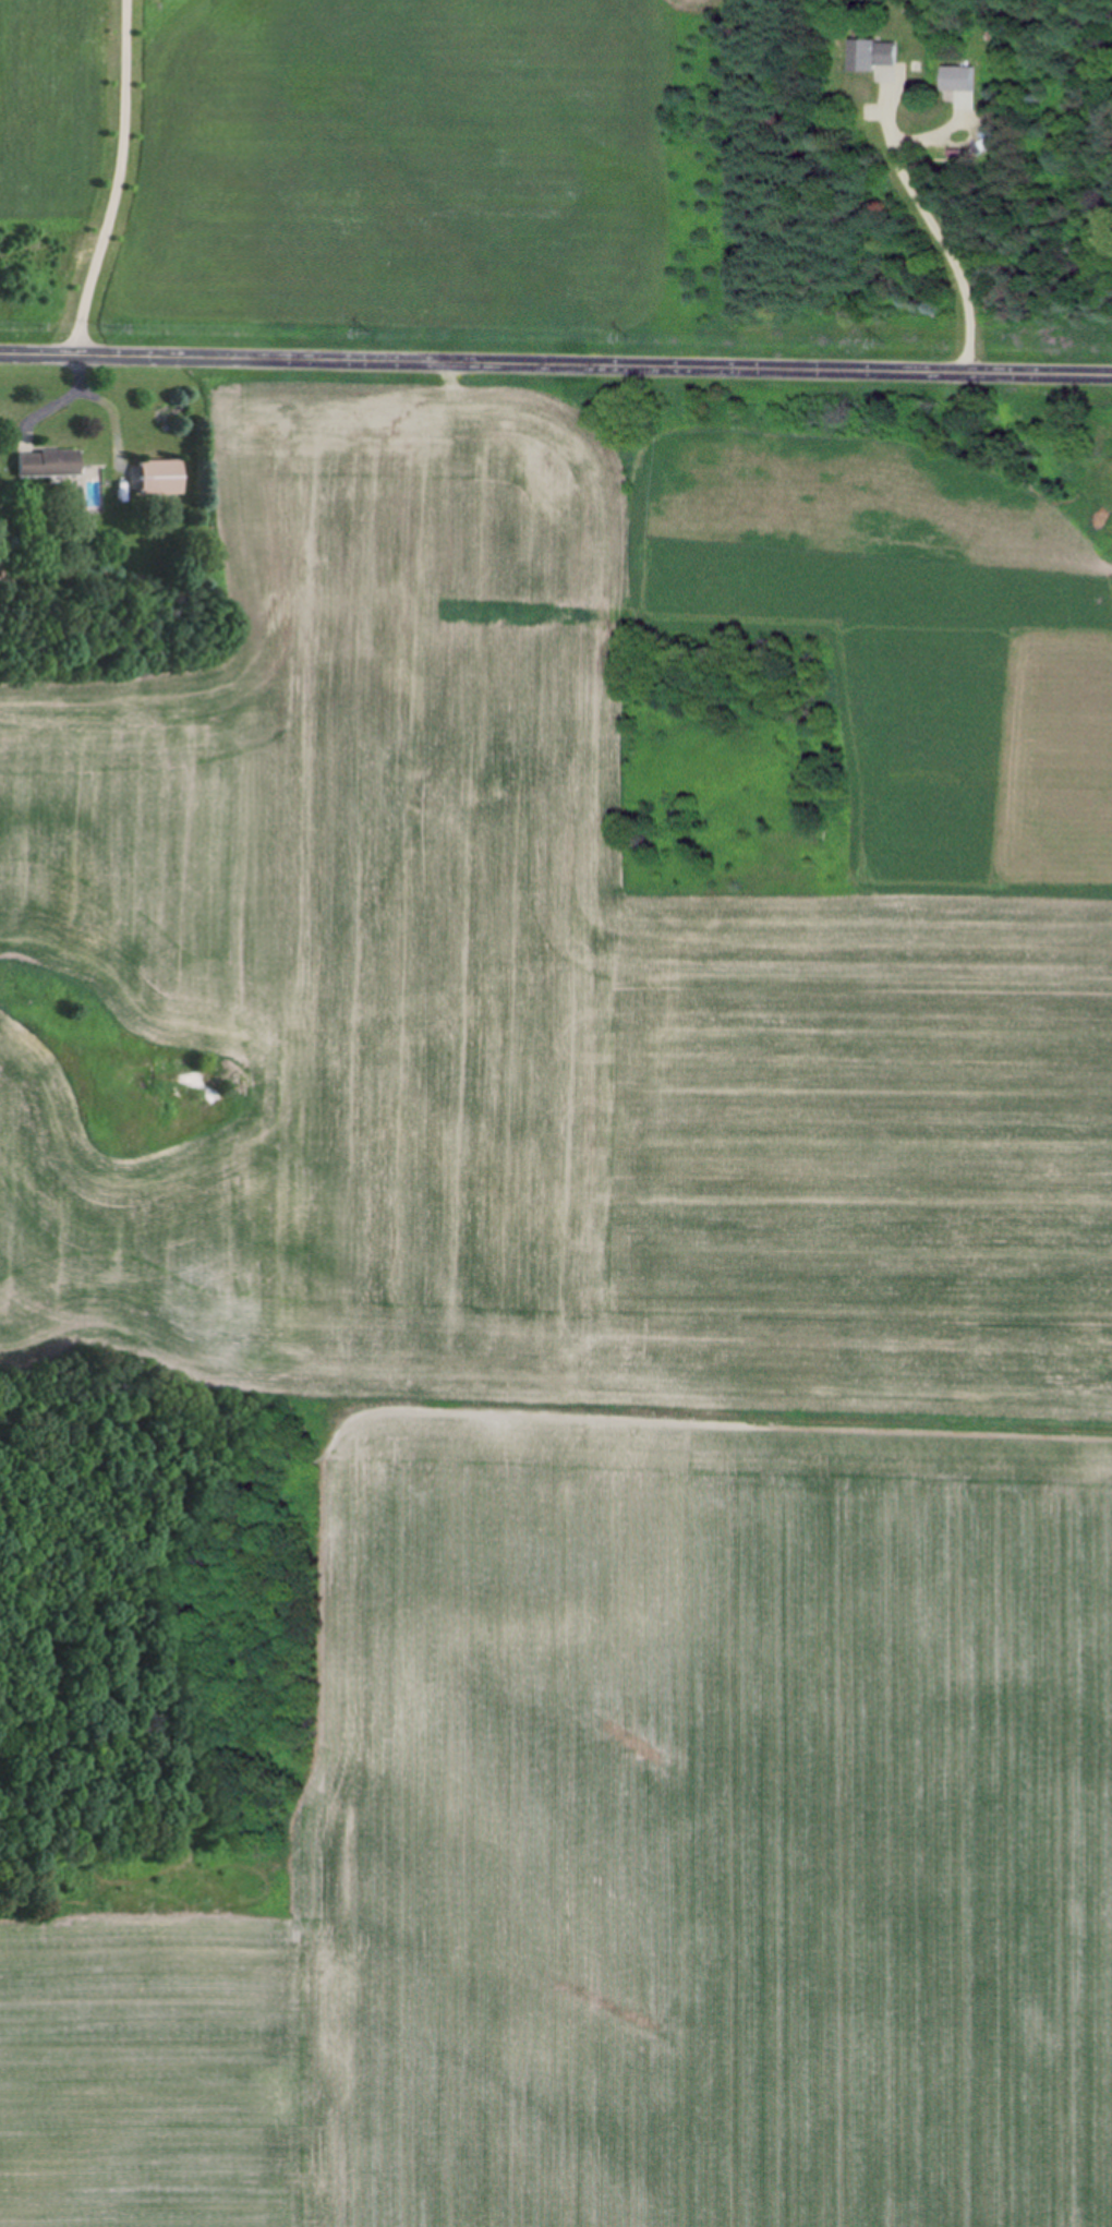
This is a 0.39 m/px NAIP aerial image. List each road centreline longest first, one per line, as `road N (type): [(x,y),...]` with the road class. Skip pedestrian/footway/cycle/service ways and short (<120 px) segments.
road 1 (tertiary): [(0,360),(1111,382)]

